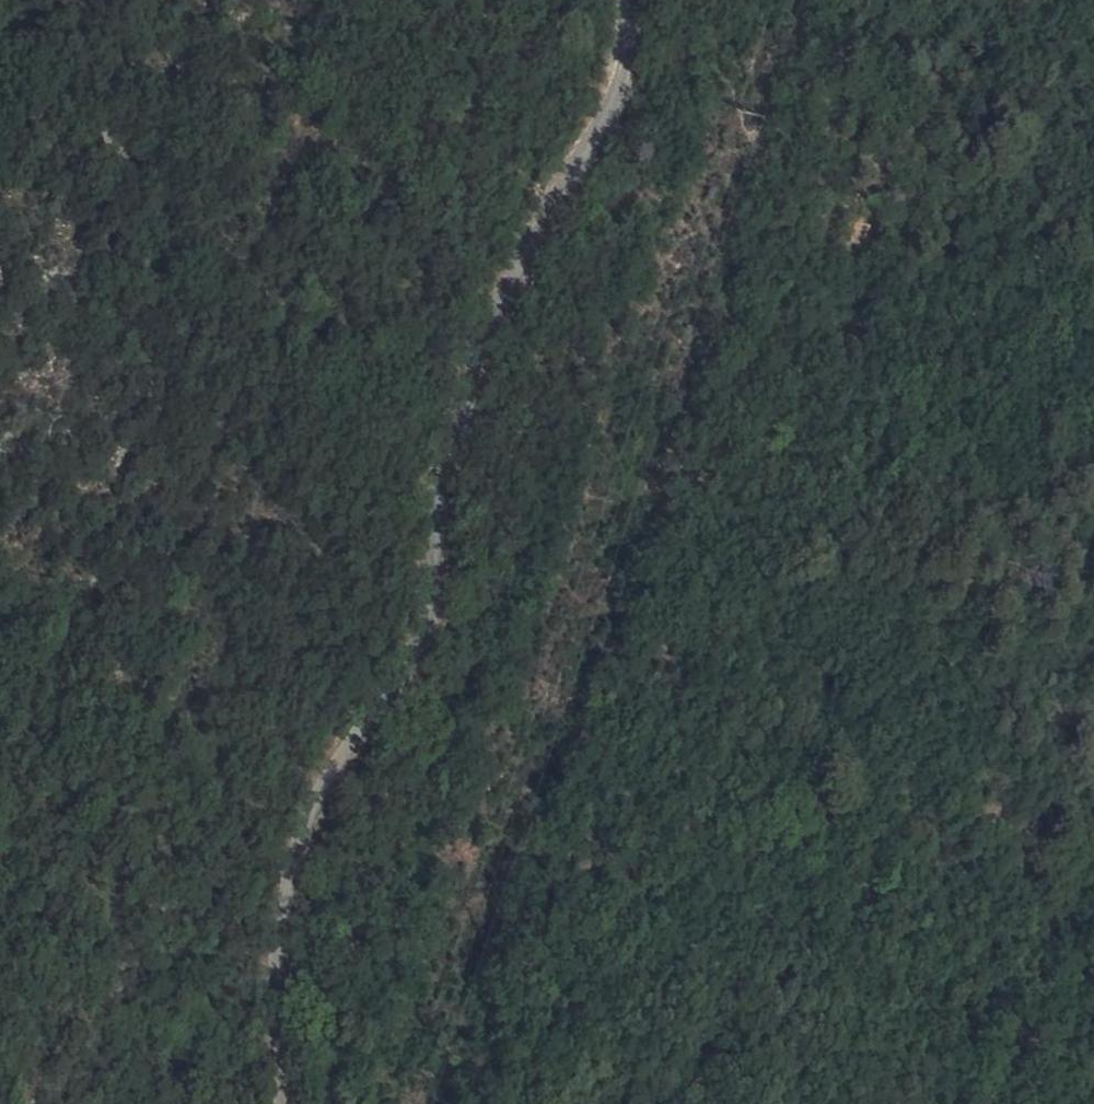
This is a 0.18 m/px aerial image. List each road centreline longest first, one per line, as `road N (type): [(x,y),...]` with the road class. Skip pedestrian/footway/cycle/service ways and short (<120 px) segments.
road 1 (tertiary): [(279,1103),(288,904),(310,815),(348,741),(418,645),(435,602),(442,467),(493,331),(617,98),(629,0)]

